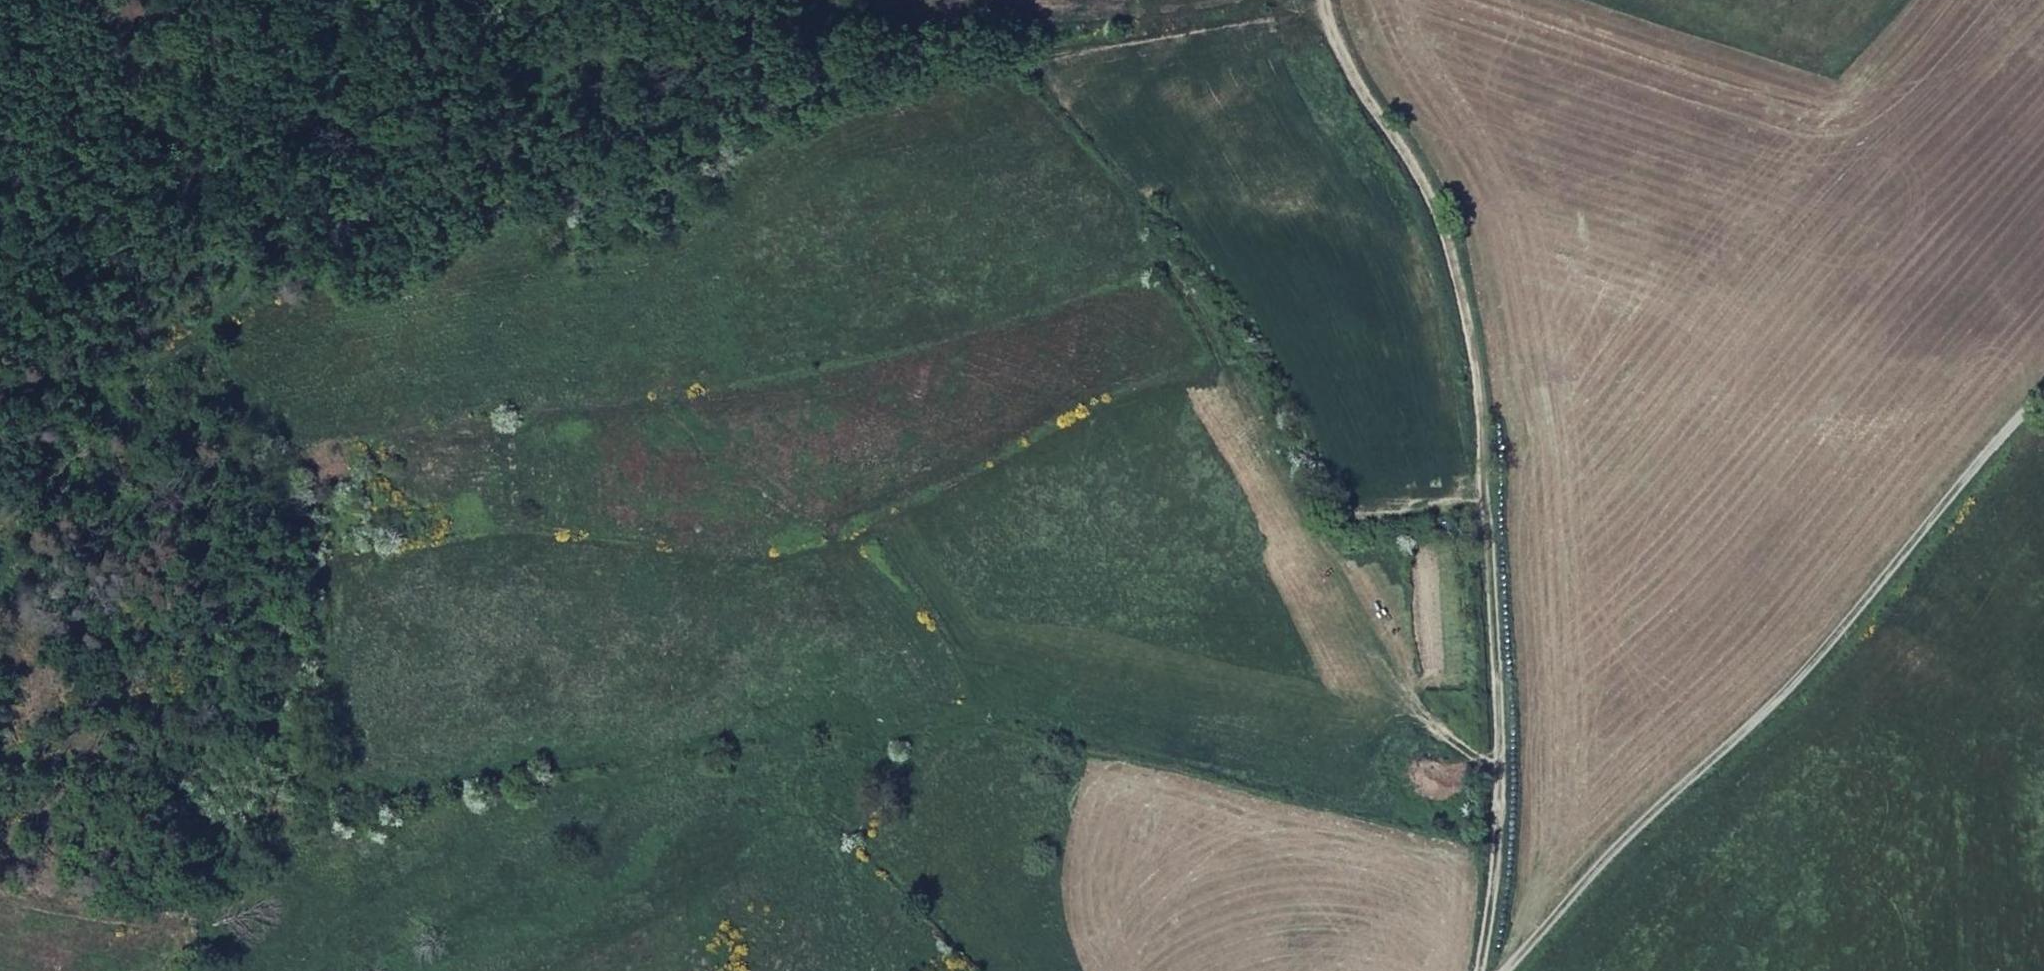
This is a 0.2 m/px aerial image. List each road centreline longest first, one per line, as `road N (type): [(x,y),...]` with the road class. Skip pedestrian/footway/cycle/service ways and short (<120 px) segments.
road 1 (track): [(1479,970),(1497,784),(1485,408),(1465,300),(1431,194),(1334,29),(1331,0)]
road 2 (track): [(1506,970),(1615,850),(1801,677),(2043,392)]

